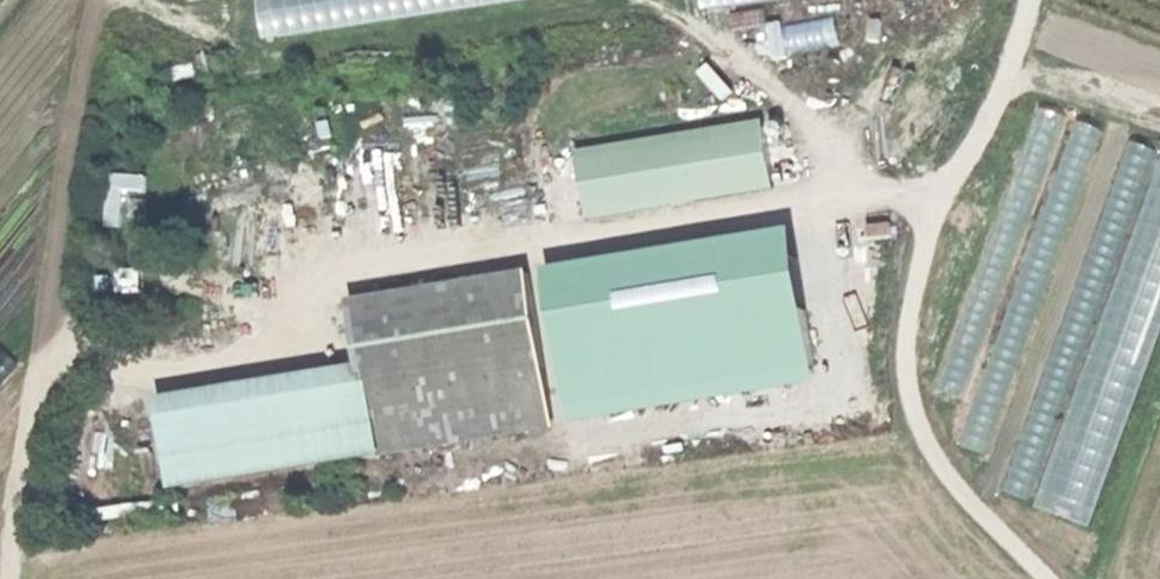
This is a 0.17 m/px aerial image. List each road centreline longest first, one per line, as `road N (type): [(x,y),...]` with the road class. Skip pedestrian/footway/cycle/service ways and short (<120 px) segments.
road 1 (track): [(936,211),(904,343),(914,417),(934,459),(1046,578)]
road 2 (track): [(96,0),(60,189),(44,349)]
road 3 (track): [(44,349),(14,578)]
road 4 (track): [(1025,0),(1001,87),(936,211)]

